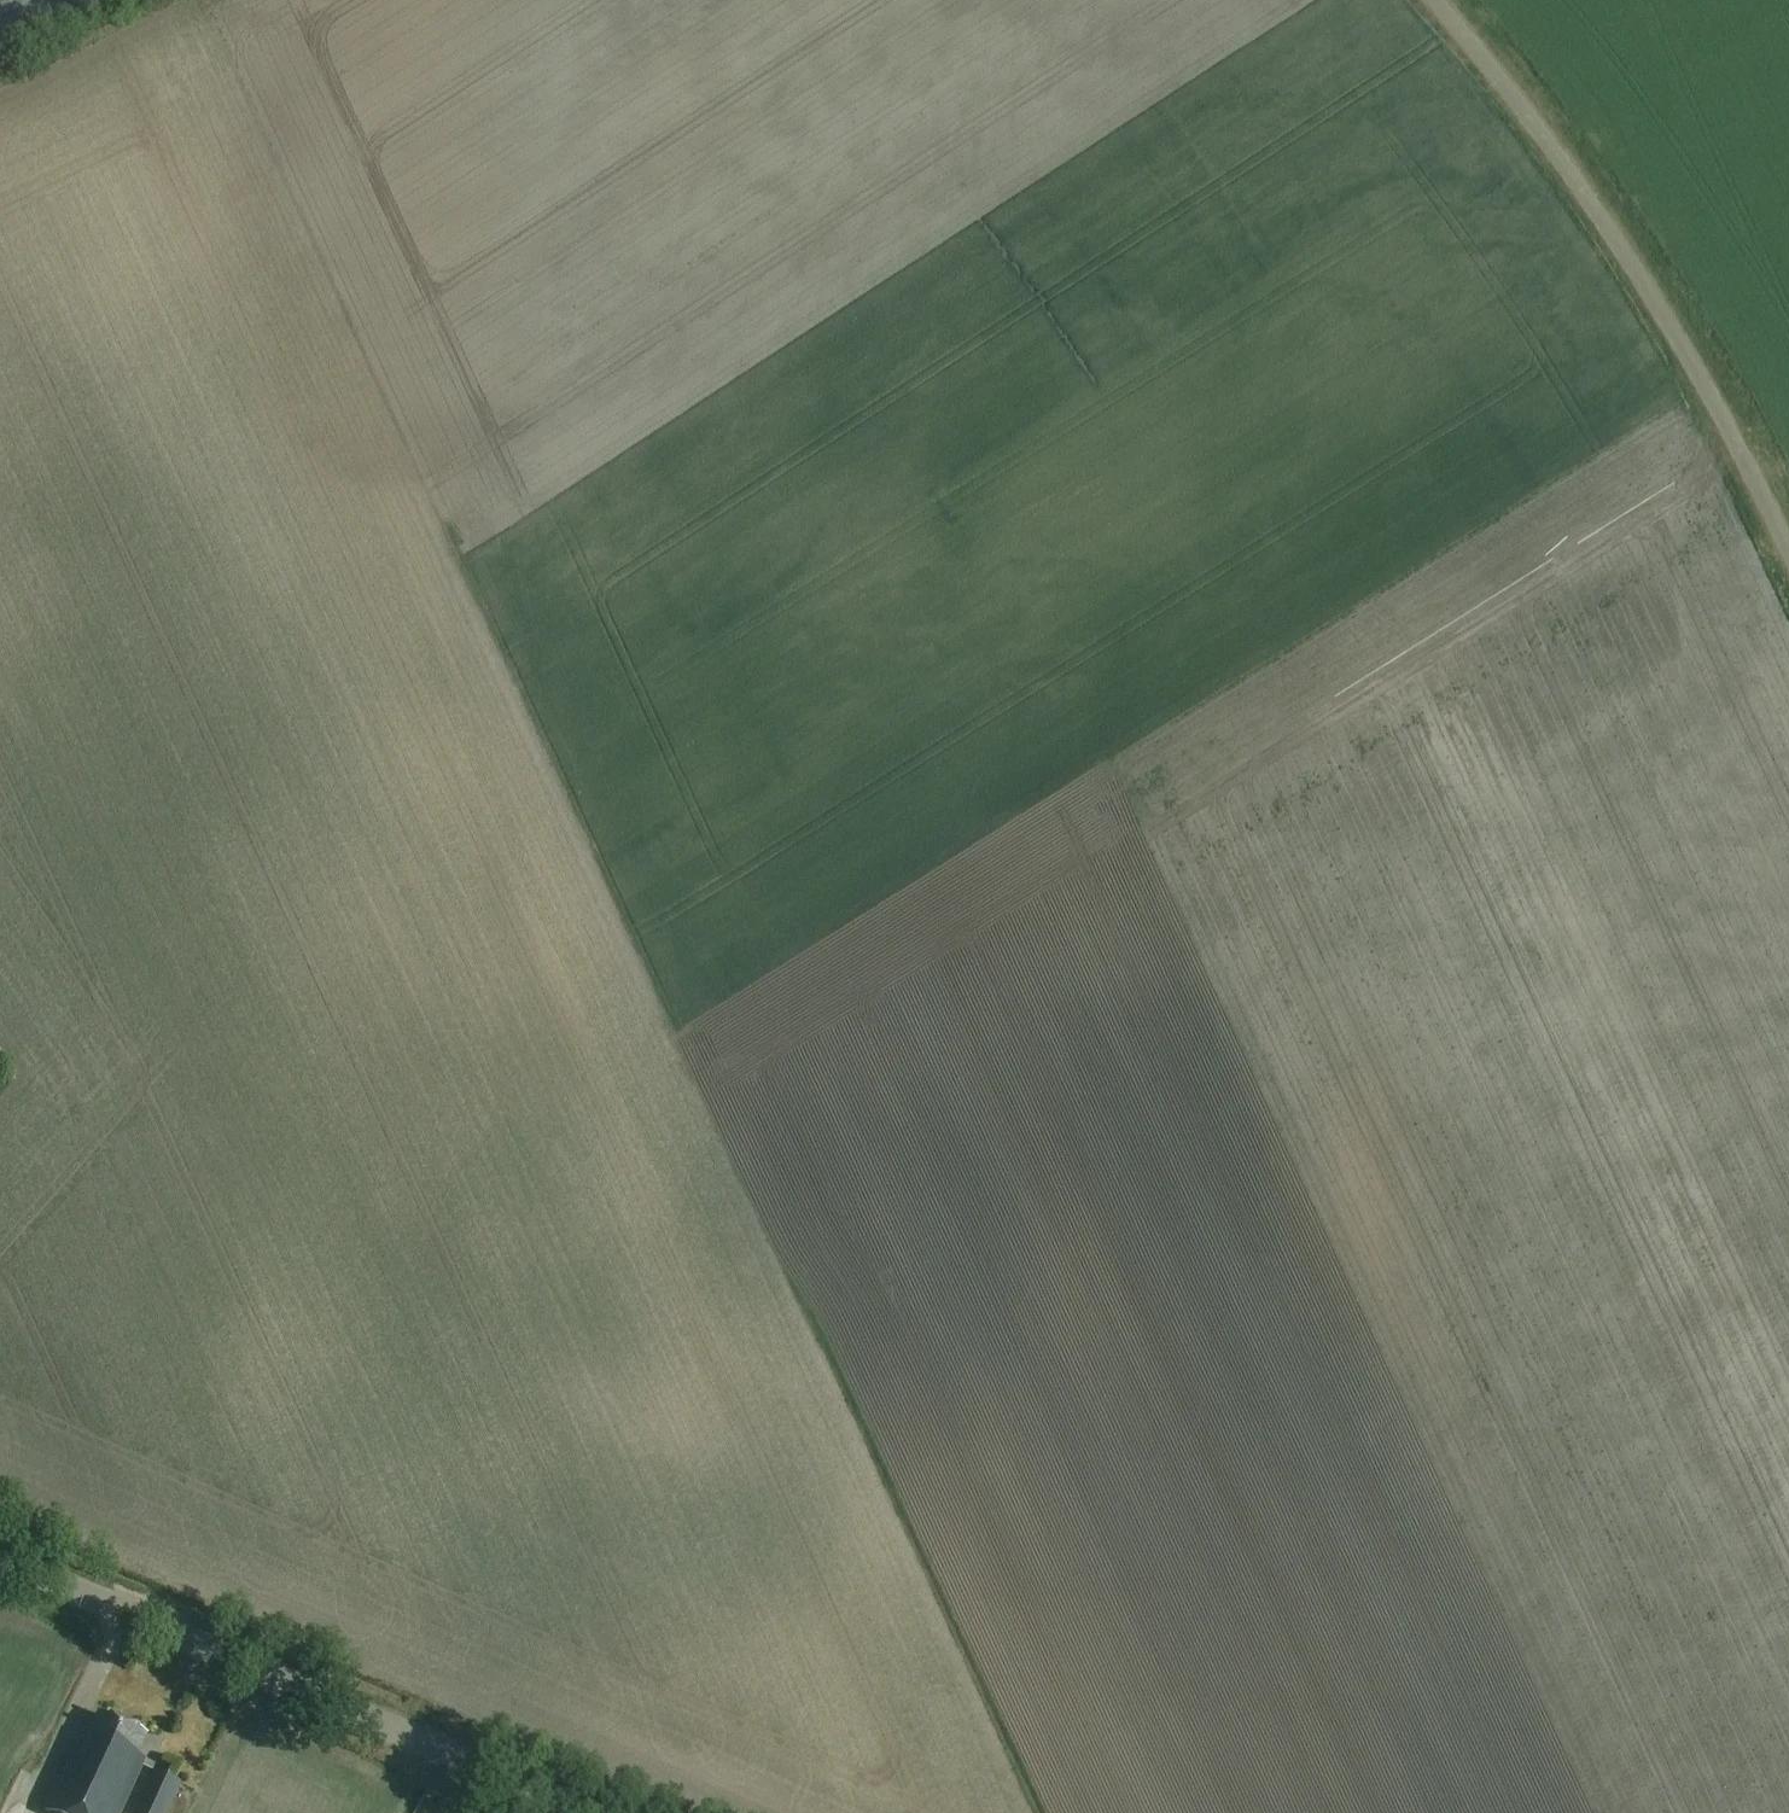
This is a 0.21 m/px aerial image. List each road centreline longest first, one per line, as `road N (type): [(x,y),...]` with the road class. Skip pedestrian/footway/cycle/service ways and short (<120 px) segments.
road 1 (unclassified): [(1788,558),(1732,435),(1602,217),(1432,0)]
road 2 (tertiary): [(590,1812),(0,1554)]

